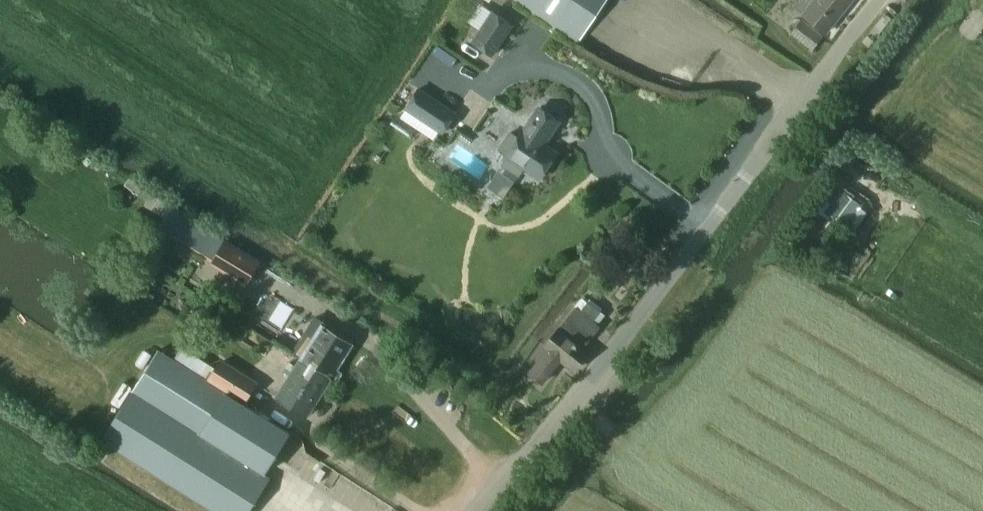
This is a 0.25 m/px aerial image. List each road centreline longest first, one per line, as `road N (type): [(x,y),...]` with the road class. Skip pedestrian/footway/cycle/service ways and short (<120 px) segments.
road 1 (unclassified): [(880,0),(485,510)]

